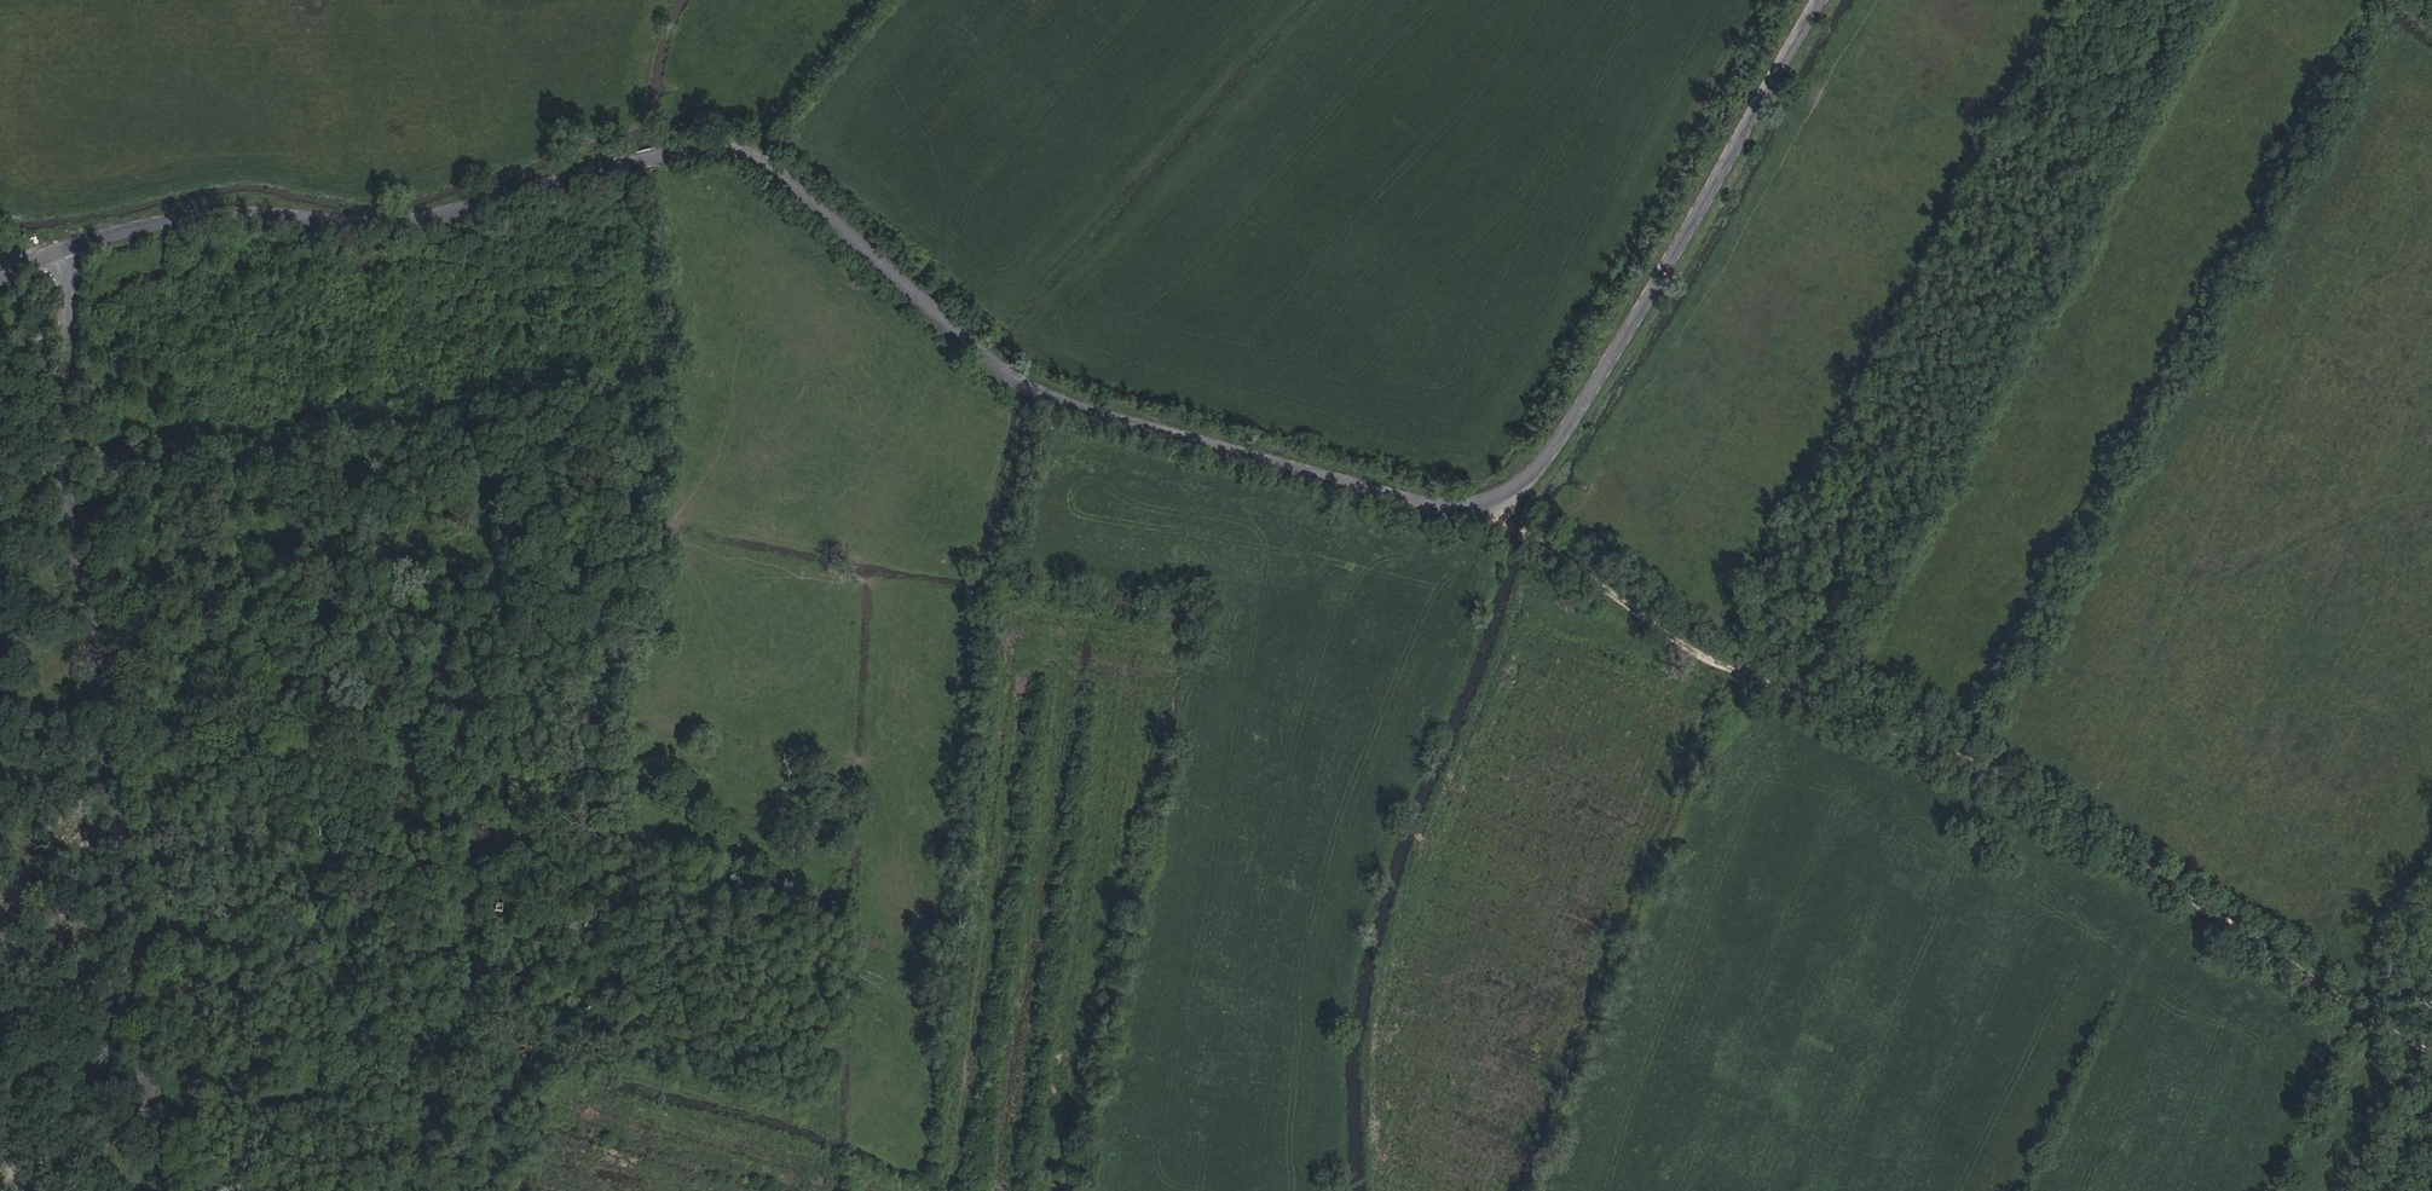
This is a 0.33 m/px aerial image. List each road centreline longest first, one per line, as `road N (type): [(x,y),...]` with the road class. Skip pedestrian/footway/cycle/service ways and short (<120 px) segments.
road 1 (tertiary): [(63,250),(243,206),(335,229),(459,210),(674,157),(741,154),(772,168),(1042,391),(1428,503),(1472,503),(1512,488),(1574,422),(1822,0)]
road 2 (unclassified): [(162,1190),(118,795),(69,520),(63,250)]

